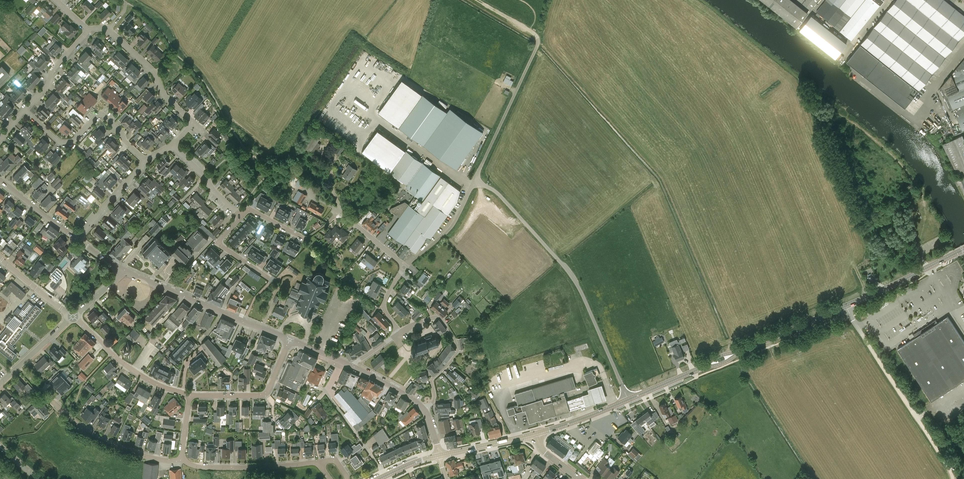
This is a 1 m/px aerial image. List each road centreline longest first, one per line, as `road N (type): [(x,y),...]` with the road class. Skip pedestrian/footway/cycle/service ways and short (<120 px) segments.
road 1 (residential): [(406,266),(455,221),(537,48)]
road 2 (secondary): [(736,353),(963,250)]
road 3 (secondary): [(536,434),(706,366)]
road 4 (residential): [(290,340),(123,270)]
road 5 (residential): [(146,161),(100,113),(73,142),(60,142),(25,110)]
road 6 (residential): [(181,459),(113,444),(42,392)]
road 7 (residential): [(425,409),(434,398),(431,379),(457,353),(456,342),(437,317),(400,334)]
road 8 (residential): [(73,317),(127,366),(191,395)]
road 9 (residential): [(318,462),(206,468),(181,459)]
road 10 (residential): [(191,395),(265,395),(290,340)]
road 11 (residential): [(193,123),(109,30)]

